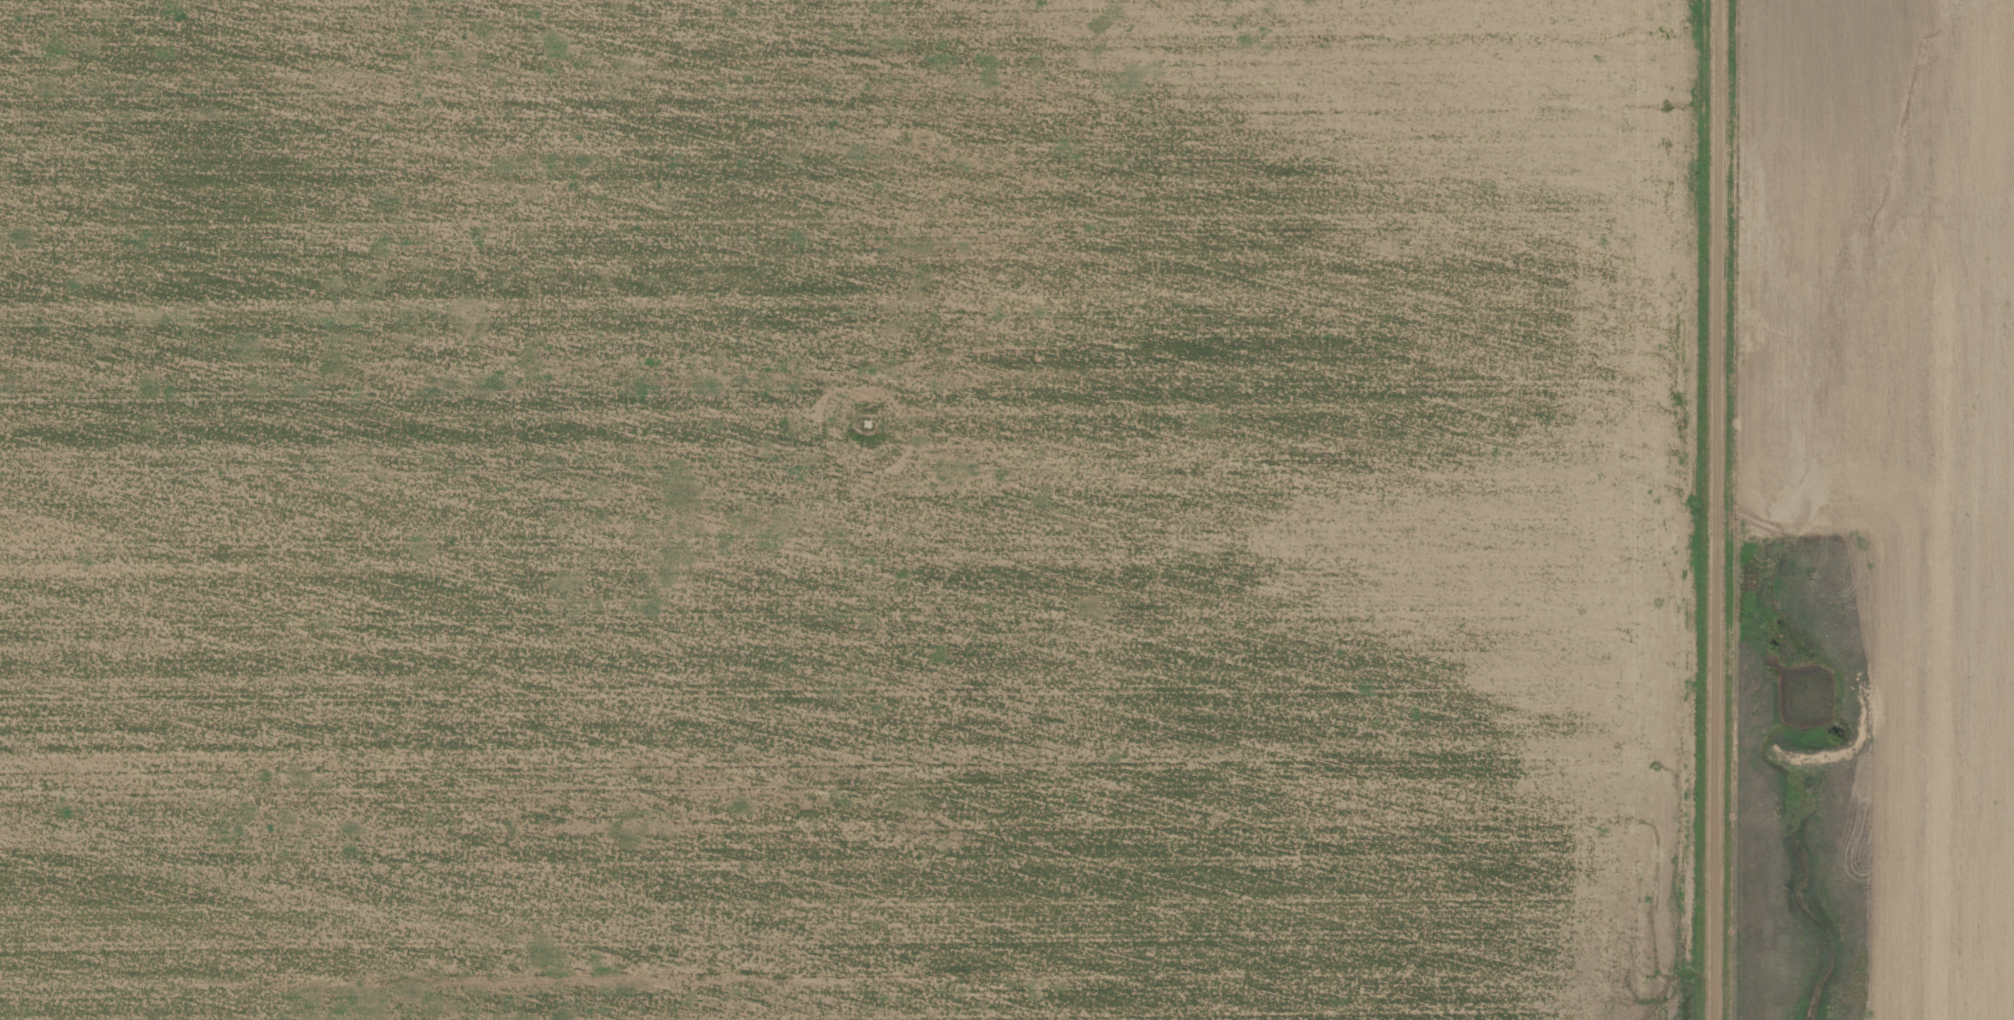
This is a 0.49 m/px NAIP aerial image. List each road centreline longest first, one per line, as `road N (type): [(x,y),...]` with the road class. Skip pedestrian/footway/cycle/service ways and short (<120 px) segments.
road 1 (residential): [(1715,1019),(1719,0)]

